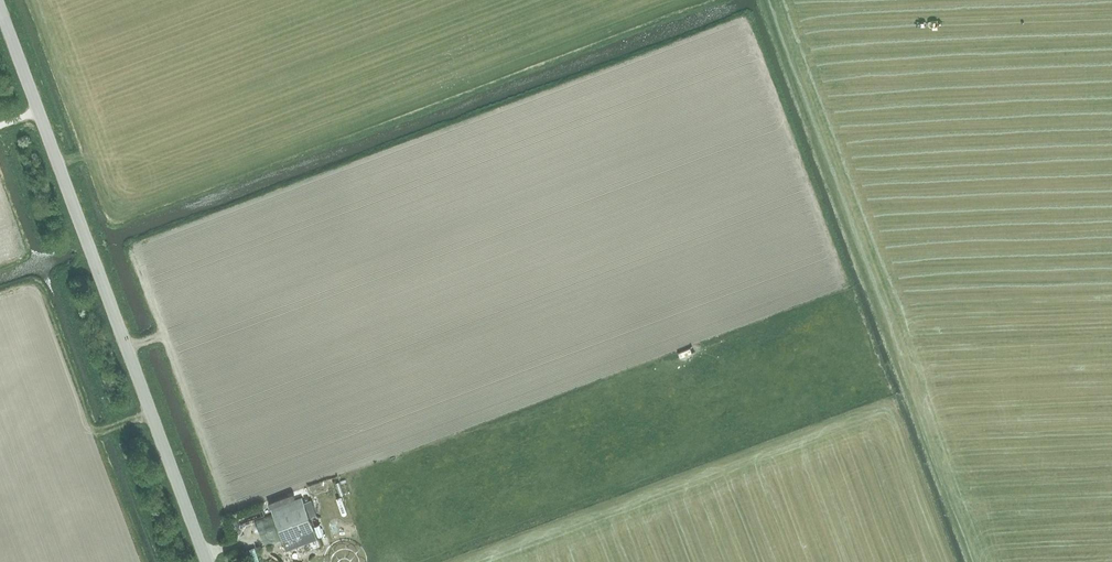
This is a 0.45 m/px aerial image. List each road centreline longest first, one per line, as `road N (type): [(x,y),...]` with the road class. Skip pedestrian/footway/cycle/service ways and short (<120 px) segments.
road 1 (unclassified): [(206,561),(0,10)]

